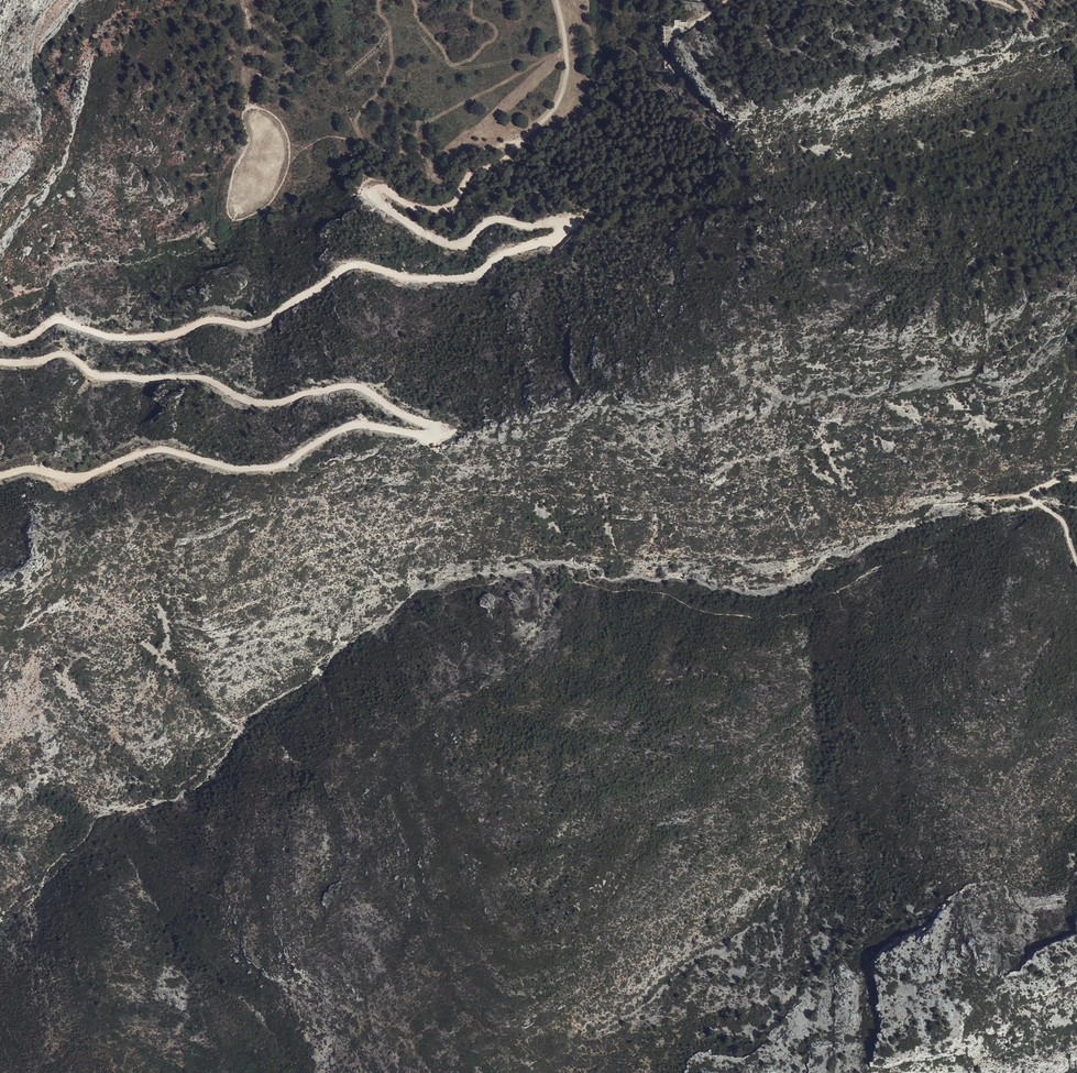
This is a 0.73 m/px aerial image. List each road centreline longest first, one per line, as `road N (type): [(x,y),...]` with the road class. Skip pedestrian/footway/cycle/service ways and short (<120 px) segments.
road 1 (track): [(0,340),(30,337),(60,320),(131,339),(175,336),(204,321),(255,324),(349,267),(412,280),(466,278),(499,255),(555,240),(567,225),(498,222),(450,245),(431,241),(371,193),(376,188),(402,205),(442,210),(471,173),(503,163),(562,94),(559,0)]
road 2 (track): [(0,475),(36,469),(81,477),(158,450),(230,469),(281,467),(342,430),(431,439),(439,427),(348,387),(261,403),(188,375),(97,378),(65,355),(0,362)]

